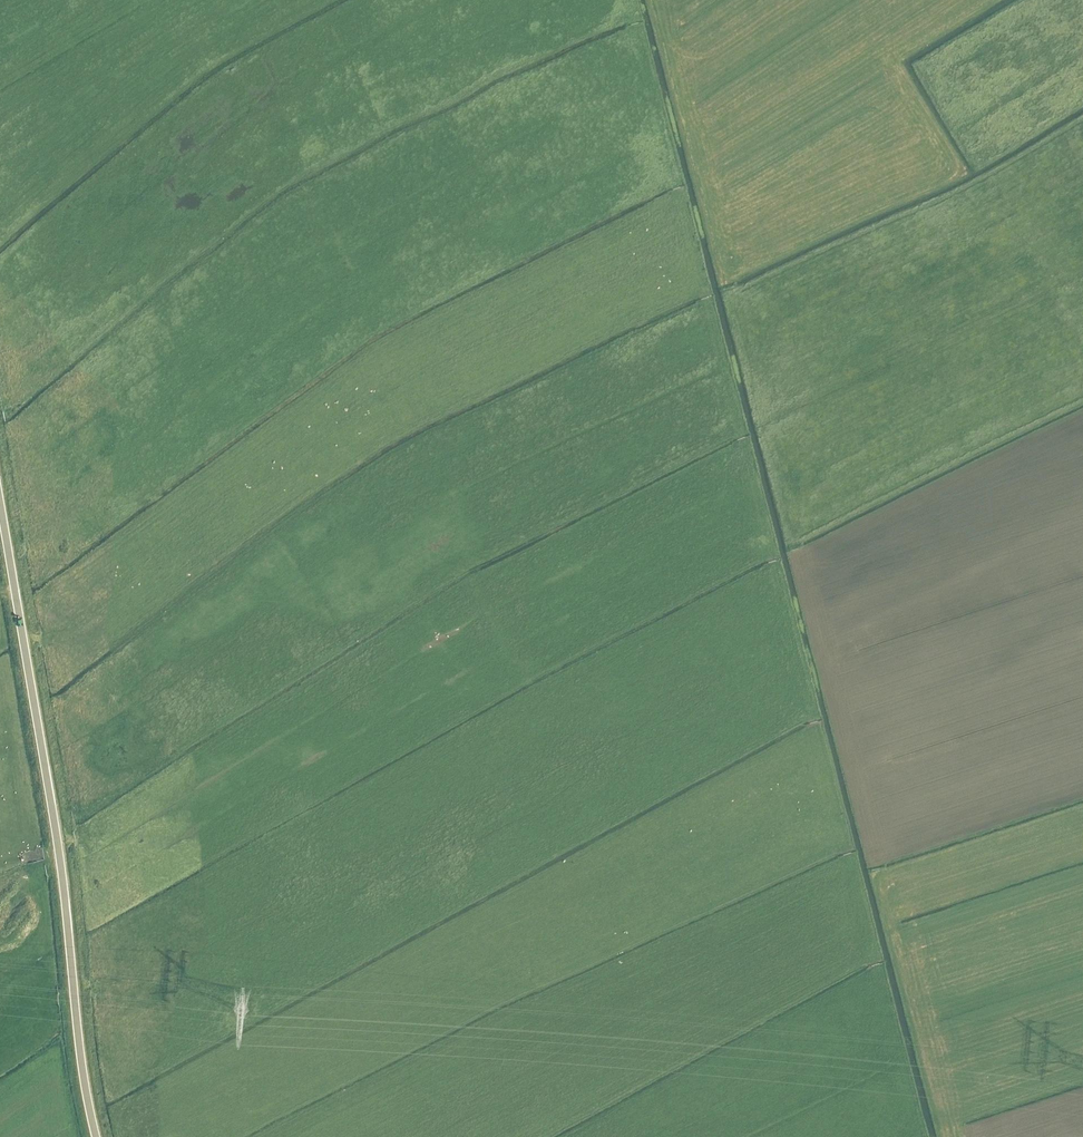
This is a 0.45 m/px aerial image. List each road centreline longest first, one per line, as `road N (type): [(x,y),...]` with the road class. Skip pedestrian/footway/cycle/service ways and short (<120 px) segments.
road 1 (tertiary): [(94,1136),(61,850),(0,504)]

